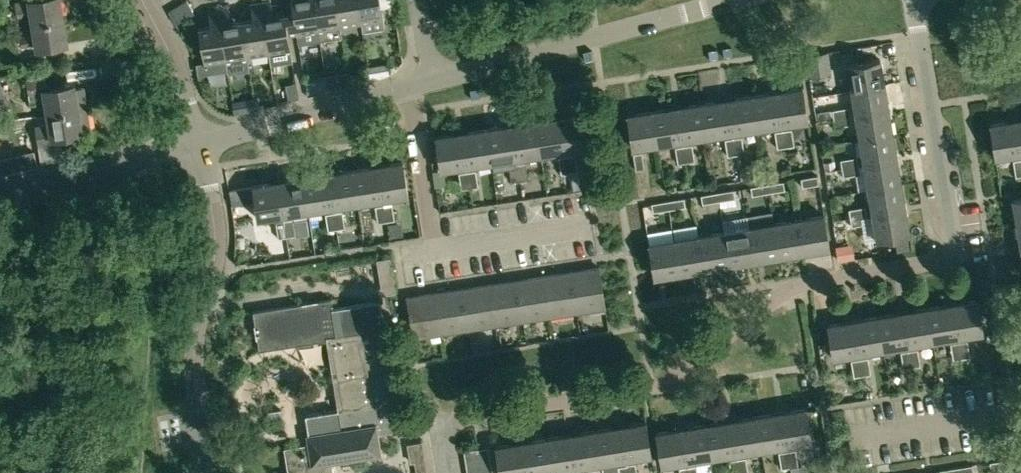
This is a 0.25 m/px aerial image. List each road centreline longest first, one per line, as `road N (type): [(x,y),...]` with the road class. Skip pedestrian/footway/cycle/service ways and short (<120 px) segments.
road 1 (residential): [(453,472),(444,420),(660,386),(813,280),(958,257),(915,0)]
road 2 (residential): [(211,472),(189,350),(219,260),(202,146)]
road 3 (residential): [(428,78),(726,0)]
road 4 (residential): [(202,146),(411,84)]
road 5 (unclassified): [(0,194),(202,146)]
road 6 (residential): [(439,250),(411,84)]
road 7 (residential): [(202,146),(143,0)]
road 8 (residential): [(588,227),(439,250)]
road 9 (residential): [(874,437),(1020,415)]

